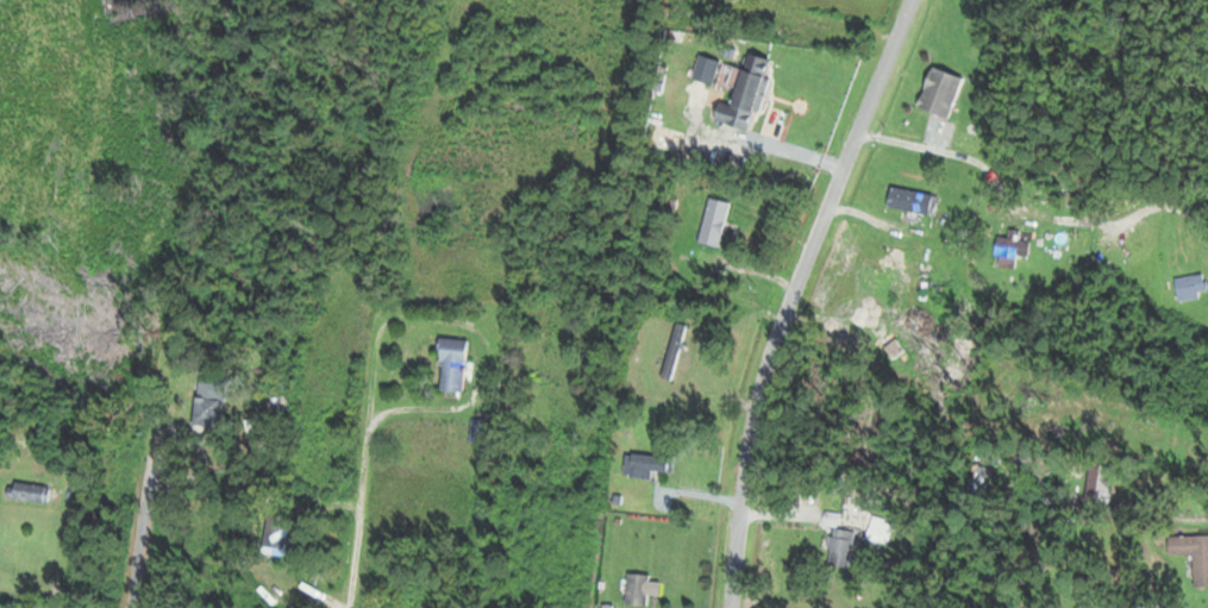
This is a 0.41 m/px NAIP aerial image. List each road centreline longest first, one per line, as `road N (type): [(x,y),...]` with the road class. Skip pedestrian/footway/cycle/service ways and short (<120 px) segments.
road 1 (residential): [(730,607),(753,413),(774,340),(912,0)]

